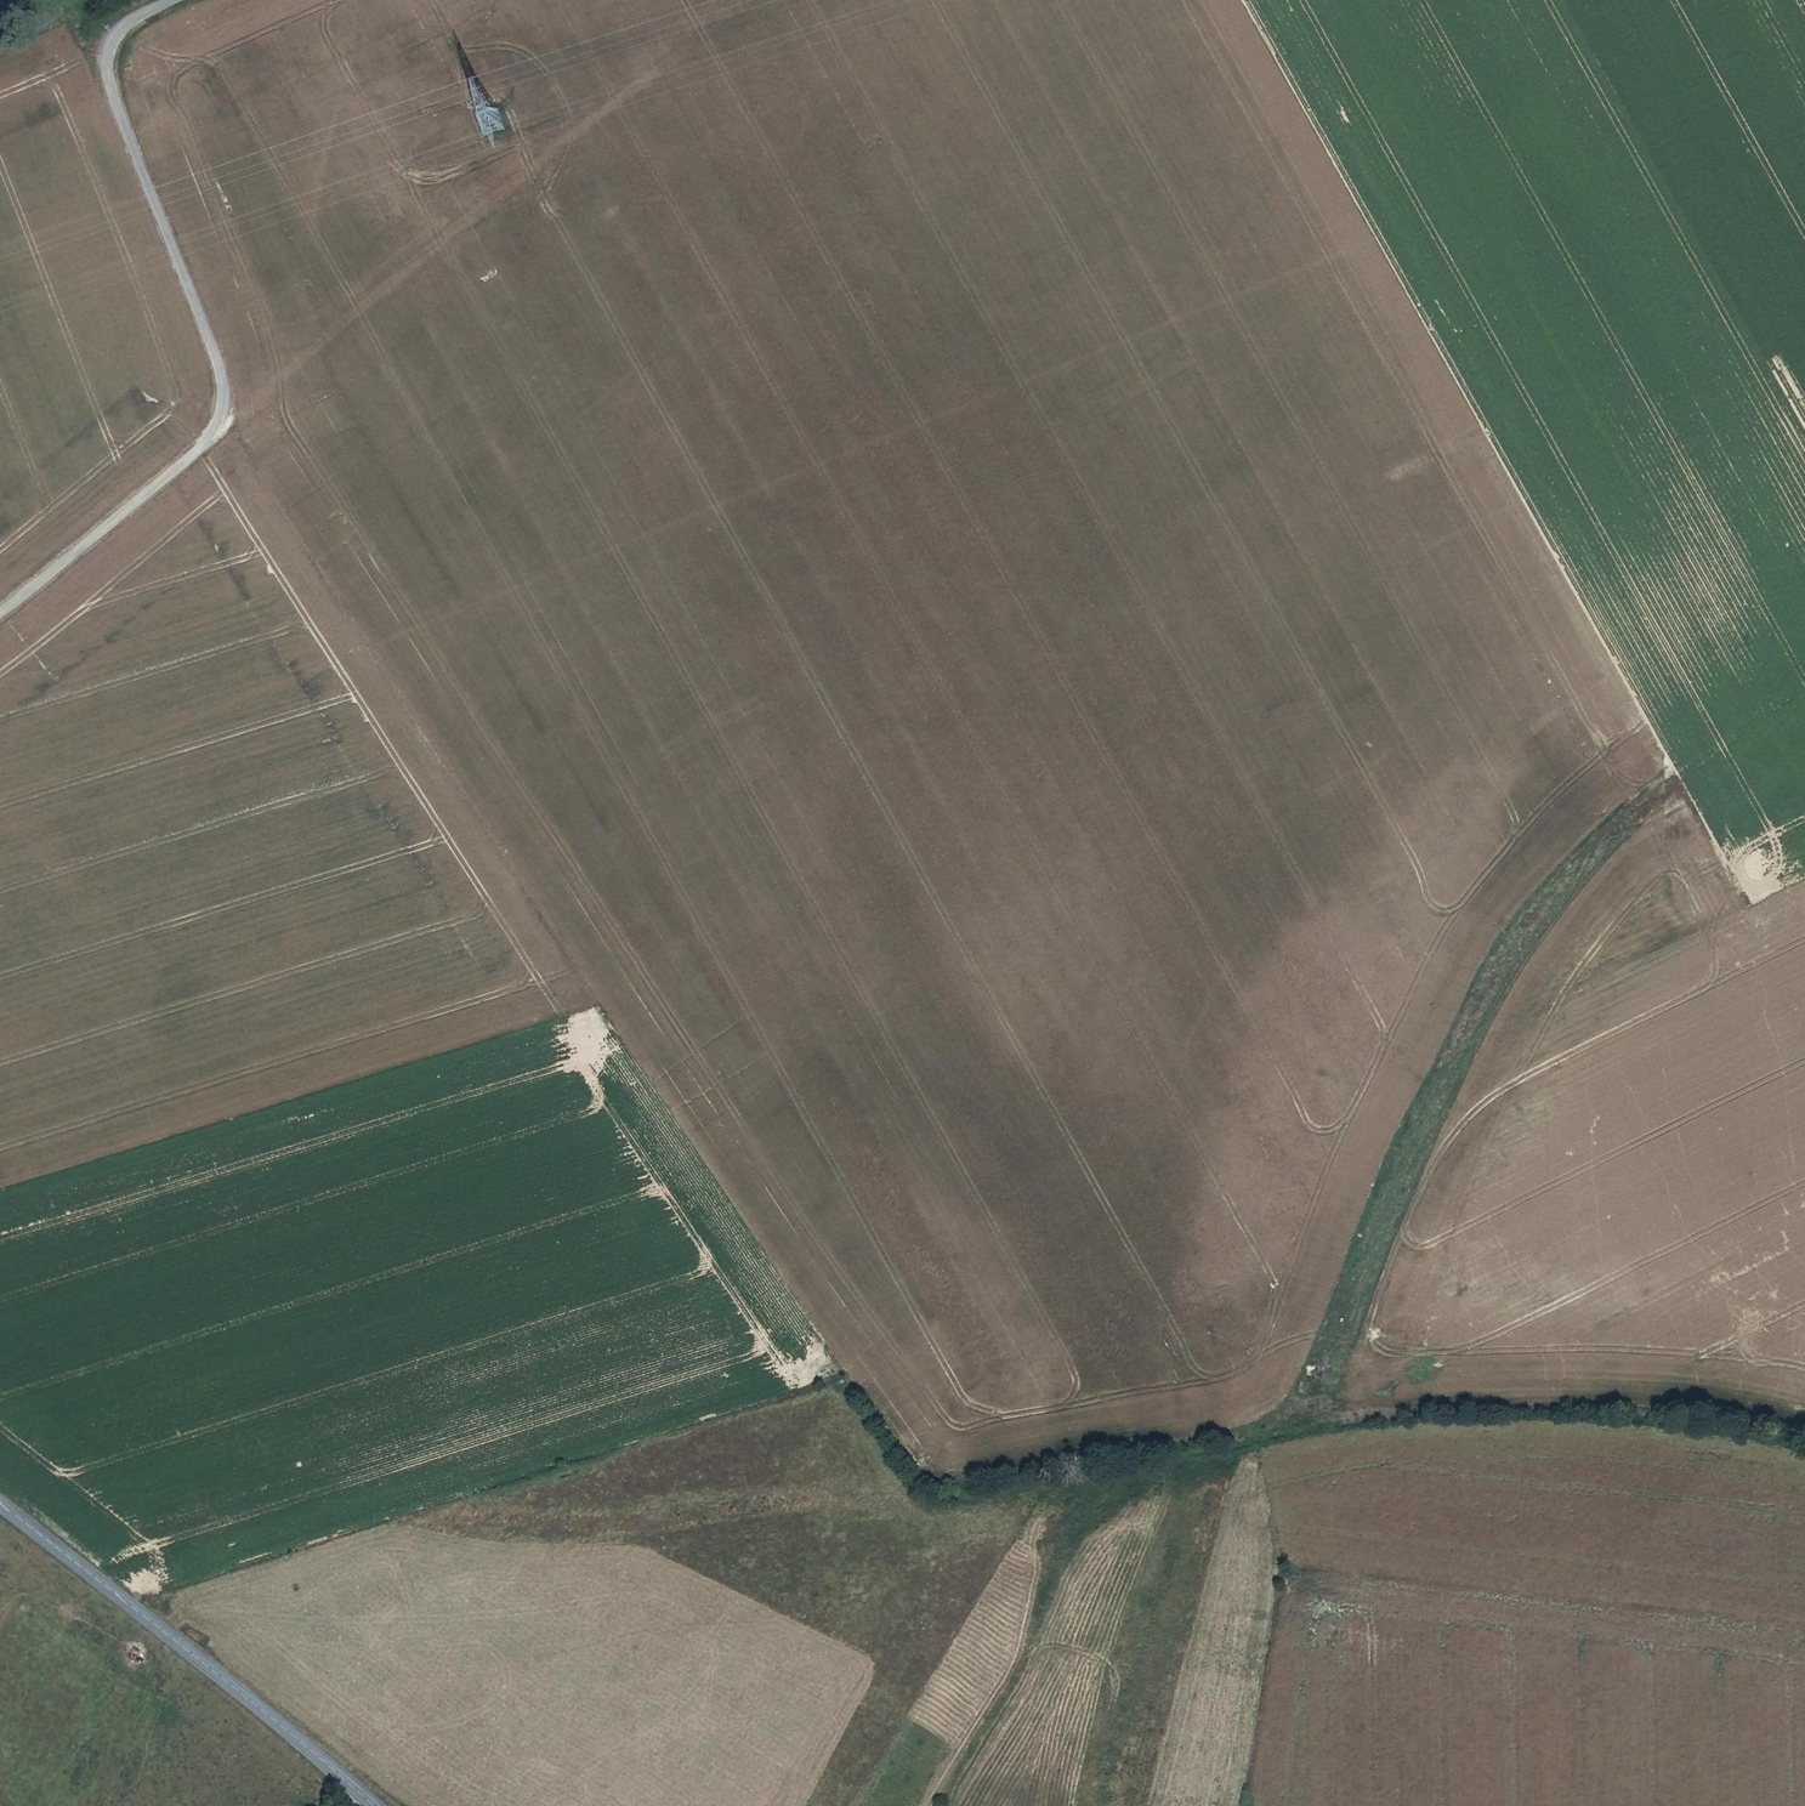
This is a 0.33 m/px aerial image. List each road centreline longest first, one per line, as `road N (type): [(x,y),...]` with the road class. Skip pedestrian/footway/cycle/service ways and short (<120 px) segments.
road 1 (unclassified): [(0,617),(208,442),(224,407),(216,354),(109,80),(110,51),(124,28),(179,0)]
road 2 (secondary): [(0,1504),(375,1805)]

